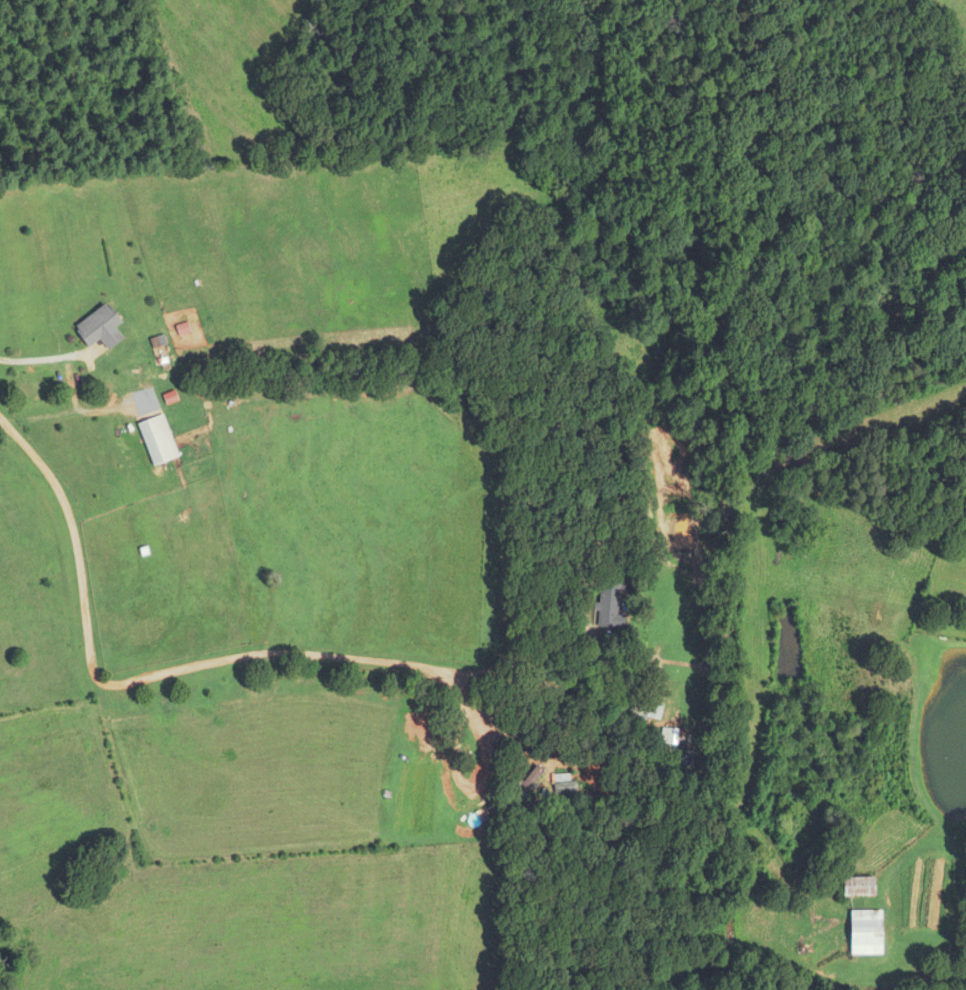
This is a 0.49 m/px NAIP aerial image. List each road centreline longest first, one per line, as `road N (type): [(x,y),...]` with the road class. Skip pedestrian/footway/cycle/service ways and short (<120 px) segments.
road 1 (residential): [(0,418),(48,471),(68,510),(100,682),(293,651),(505,677)]
road 2 (residential): [(505,677),(564,682),(589,658),(590,633),(575,620),(558,620),(505,677)]

